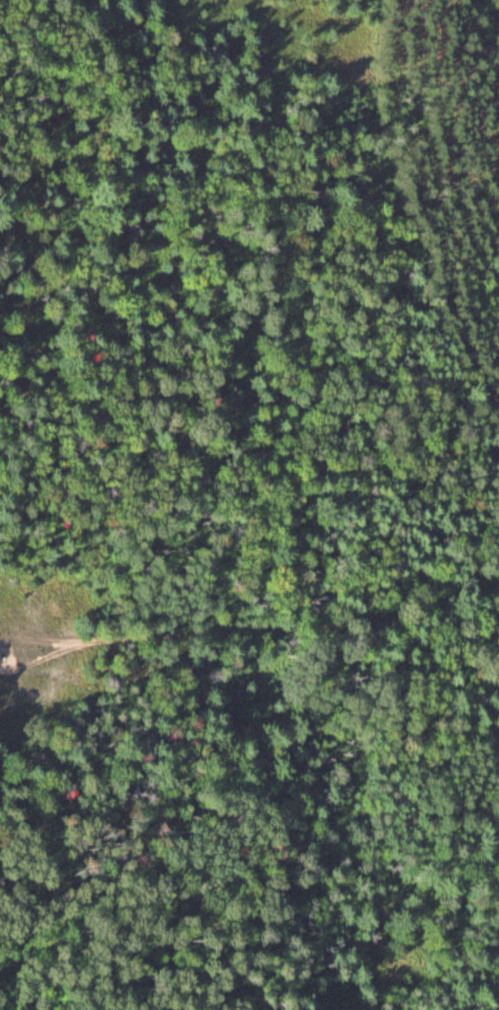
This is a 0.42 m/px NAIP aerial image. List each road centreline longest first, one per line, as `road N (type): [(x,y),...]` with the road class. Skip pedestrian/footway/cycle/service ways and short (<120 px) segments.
road 1 (track): [(9,655),(498,592)]

